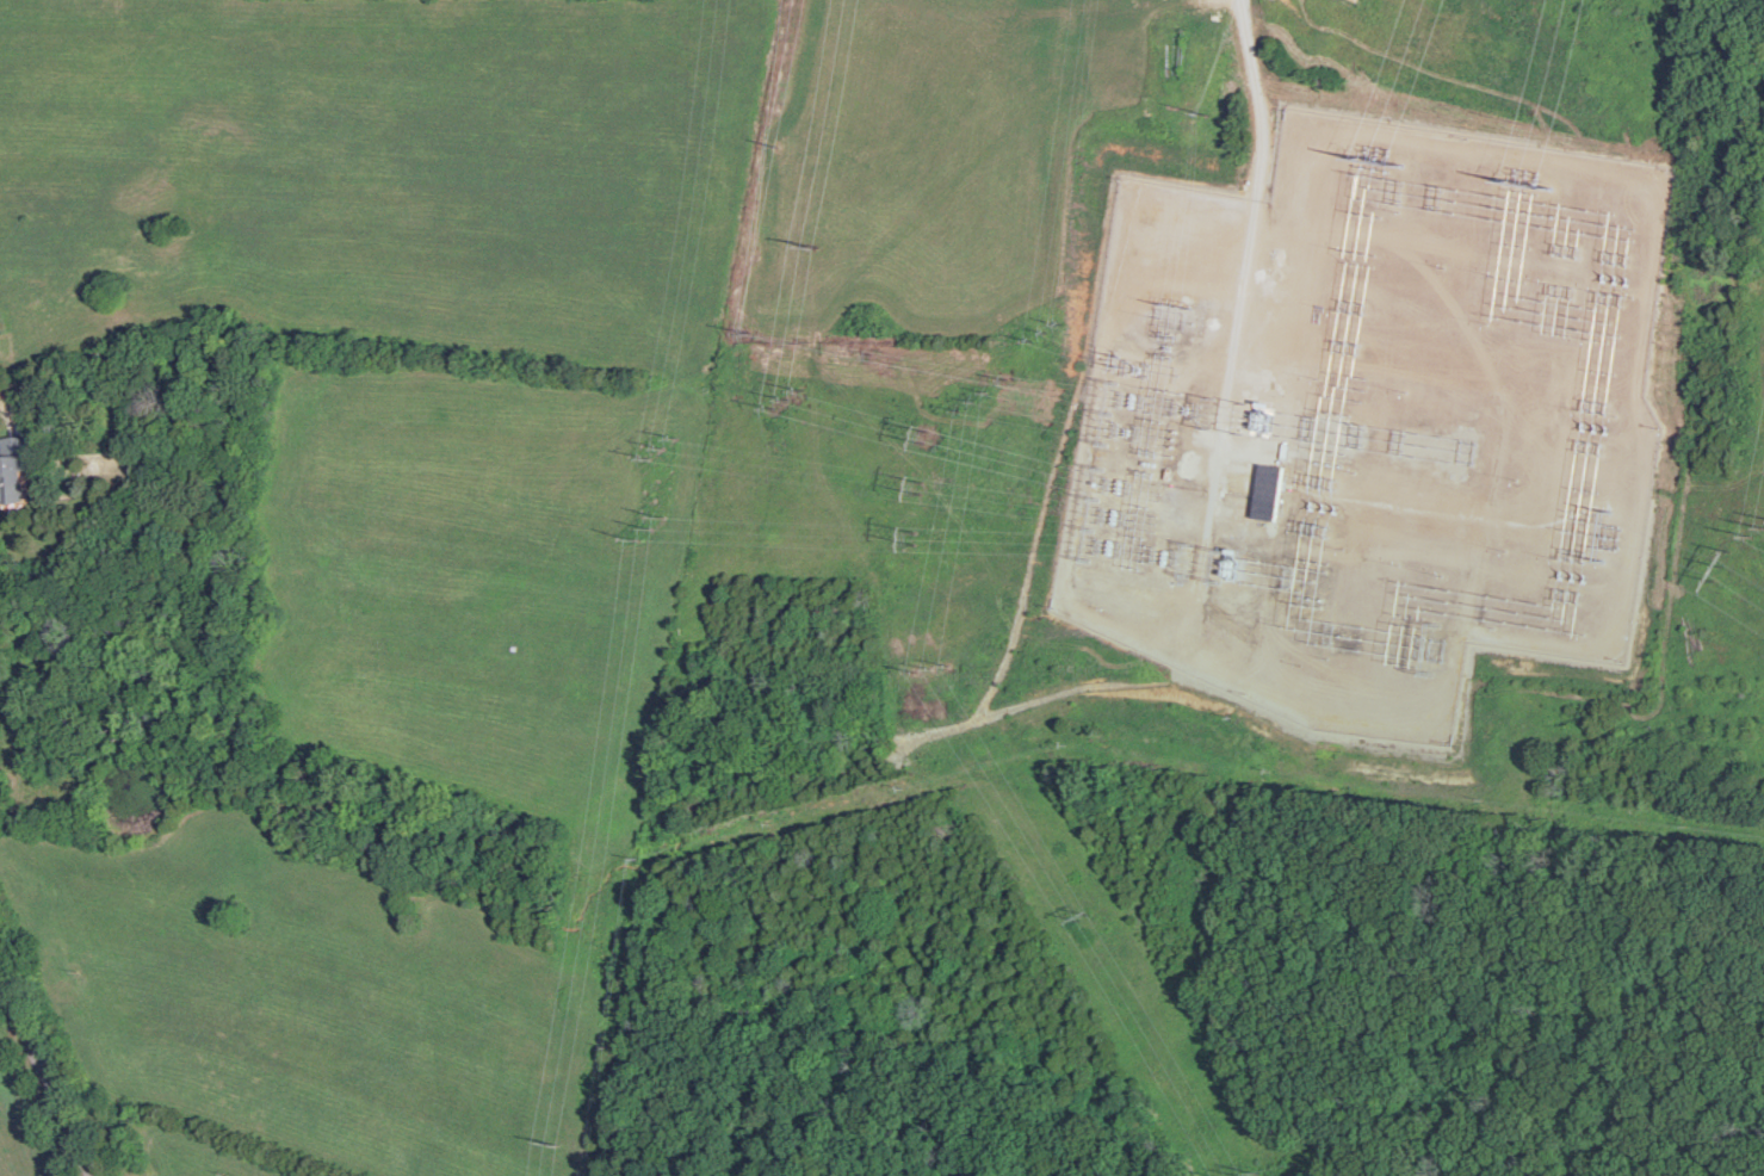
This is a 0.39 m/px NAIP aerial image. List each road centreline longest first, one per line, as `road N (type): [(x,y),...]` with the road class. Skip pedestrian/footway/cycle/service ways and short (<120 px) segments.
road 1 (residential): [(108,1175),(0,949)]

